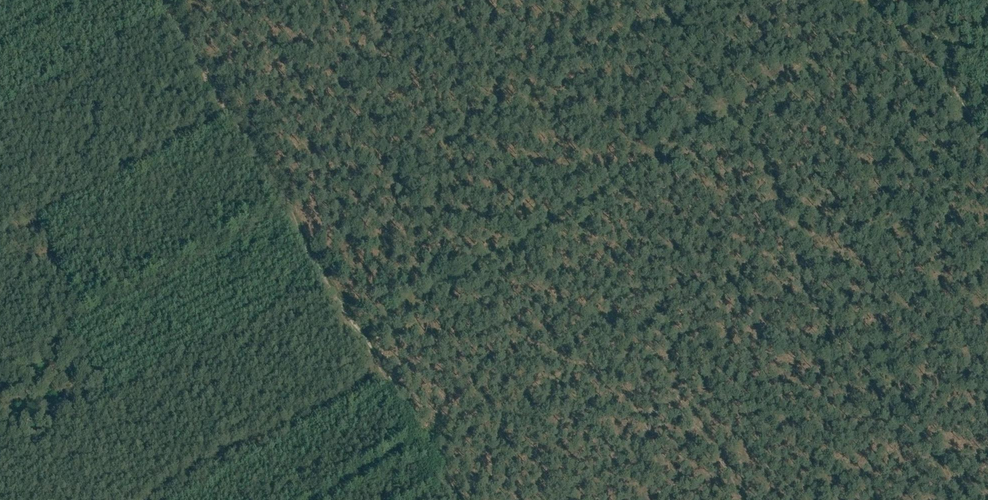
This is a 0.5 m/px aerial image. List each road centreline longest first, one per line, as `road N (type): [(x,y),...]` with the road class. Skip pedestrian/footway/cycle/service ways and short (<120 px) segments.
road 1 (track): [(363,344),(898,16)]
road 2 (track): [(459,499),(159,0)]
road 3 (track): [(970,132),(888,0)]

